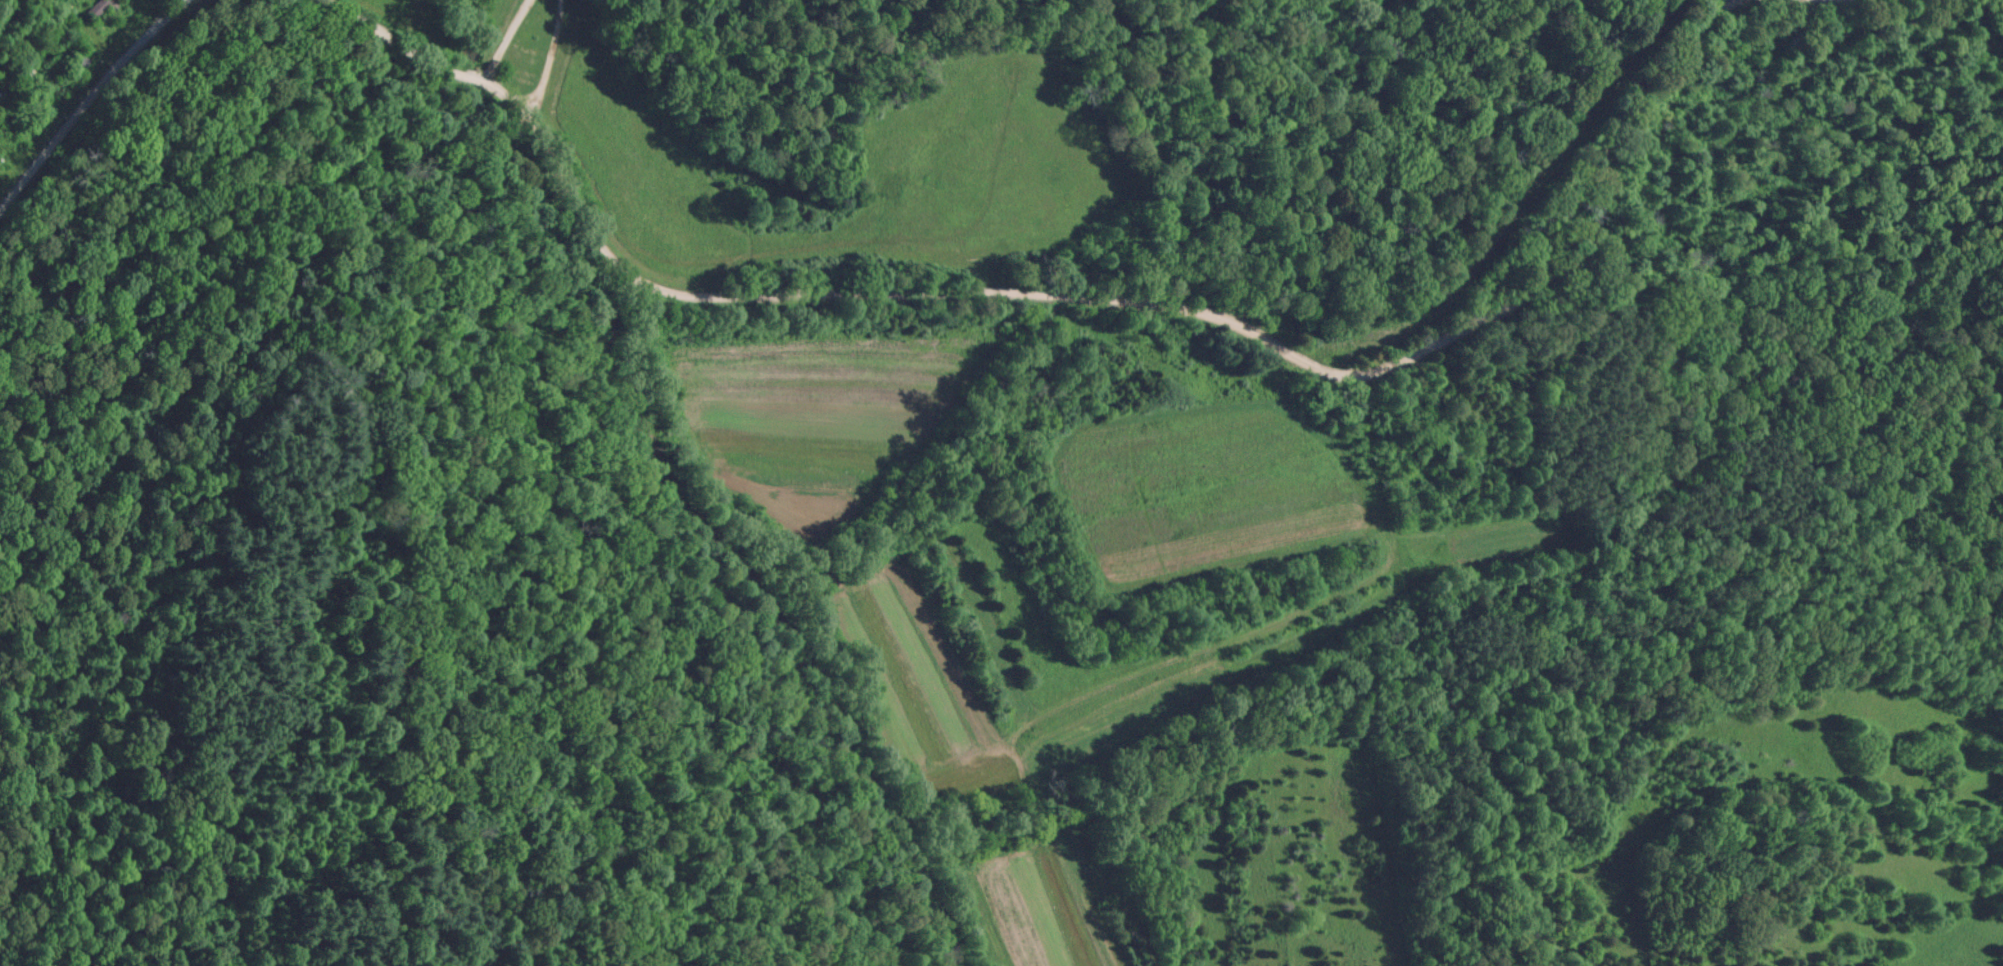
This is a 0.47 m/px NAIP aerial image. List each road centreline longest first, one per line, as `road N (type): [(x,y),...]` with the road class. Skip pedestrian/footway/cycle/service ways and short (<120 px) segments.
road 1 (residential): [(322,0),(500,94),(539,140),(605,252),(665,291),(702,298),(1007,291),(1116,299),(1228,322),(1340,376),(1408,358),(1558,273),(1591,226),(1610,127),(1624,97),(1675,38),(1739,0)]
road 2 (residential): [(0,213),(122,61),(188,0)]

